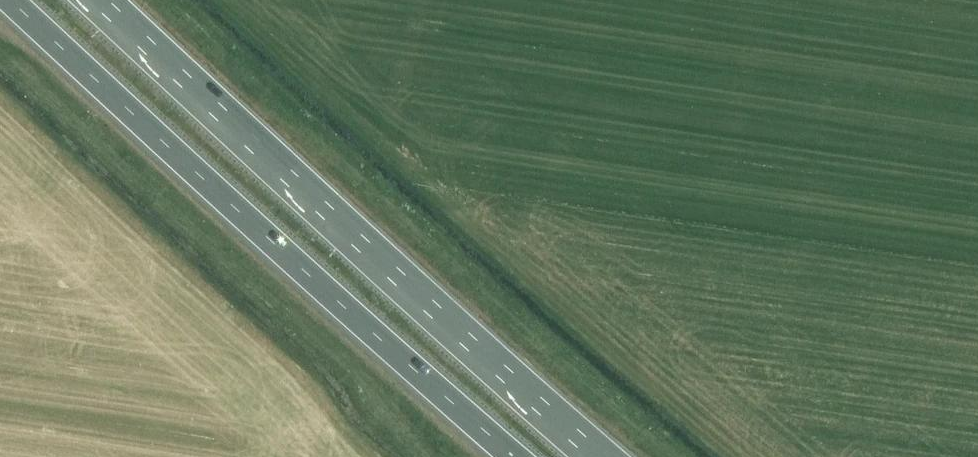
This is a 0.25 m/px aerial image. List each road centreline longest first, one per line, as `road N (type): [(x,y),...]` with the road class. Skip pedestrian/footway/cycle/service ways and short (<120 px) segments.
road 1 (trunk): [(11,0),(514,456)]
road 2 (trunk): [(604,456),(339,230),(103,0)]

